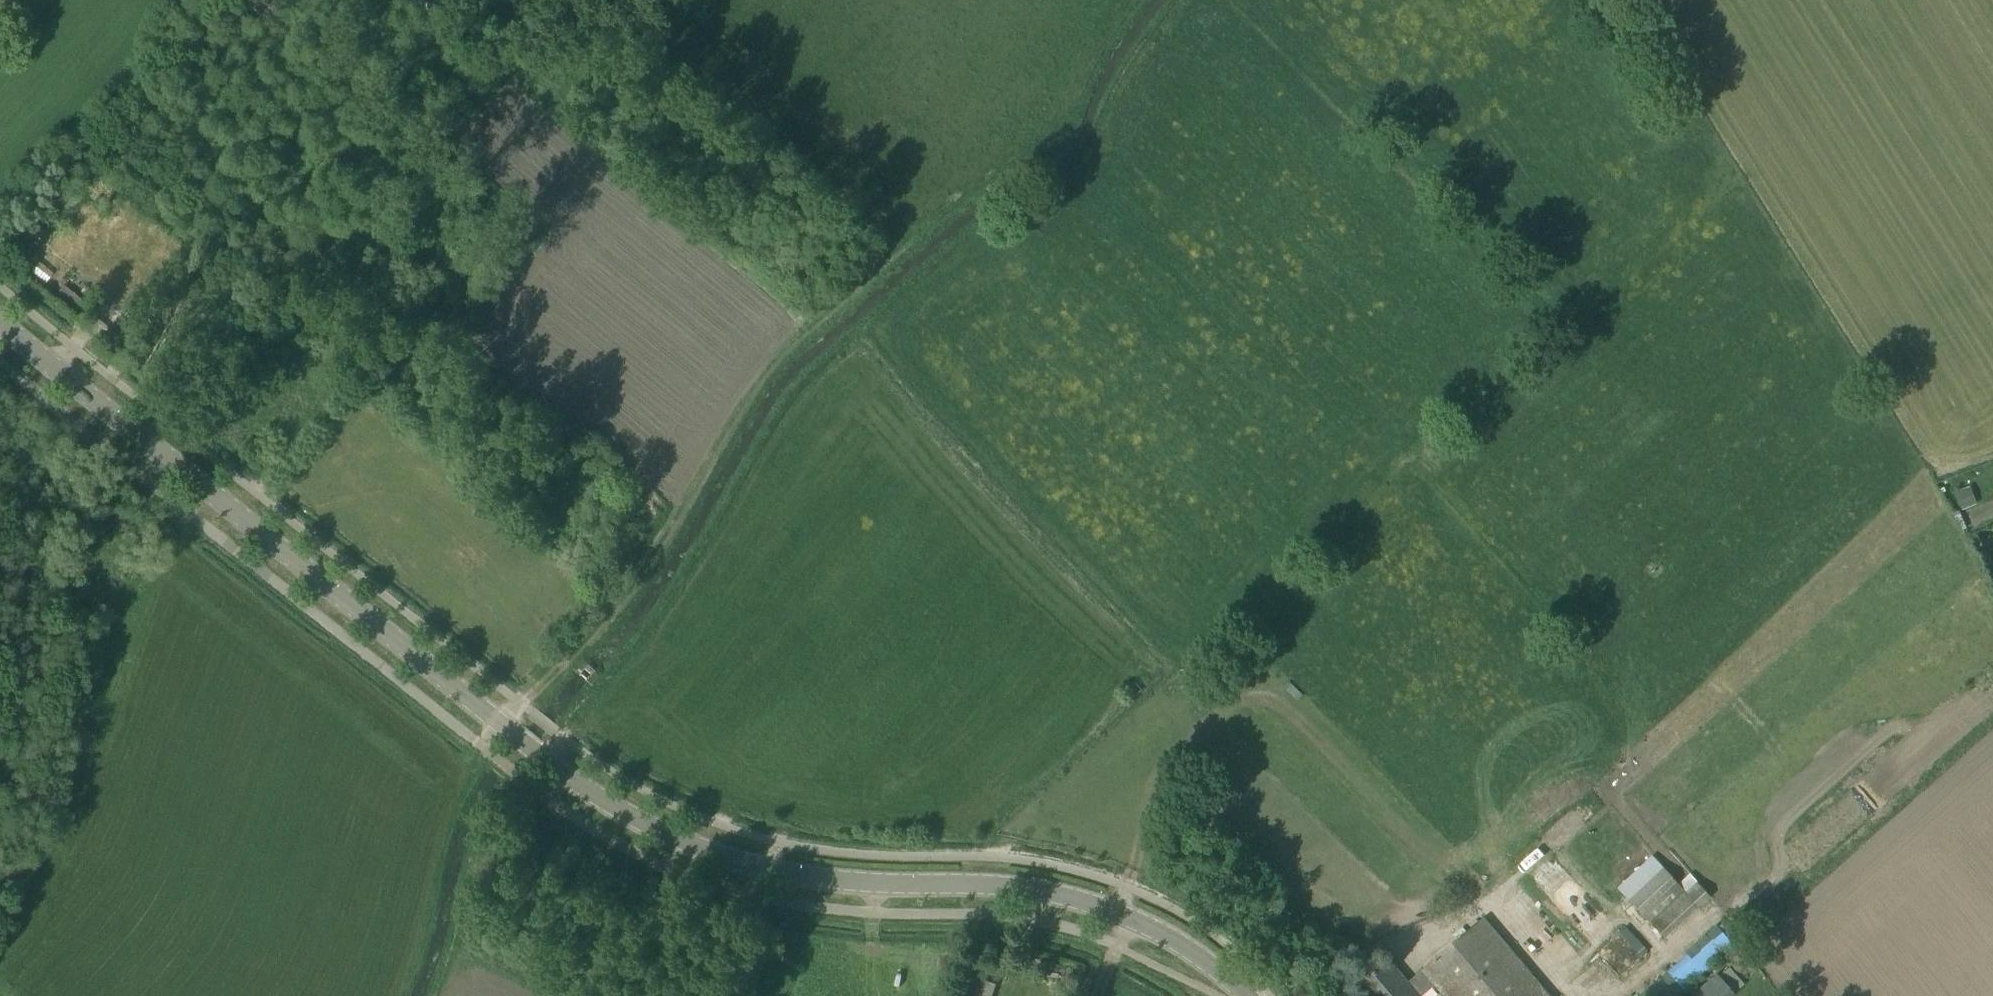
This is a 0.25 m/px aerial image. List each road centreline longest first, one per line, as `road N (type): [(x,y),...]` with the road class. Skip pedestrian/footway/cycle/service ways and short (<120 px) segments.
road 1 (tertiary): [(0,322),(476,705),(591,793),(653,828),(765,867),(814,875),(1017,885),(1081,897),(1175,938),(1248,995)]

